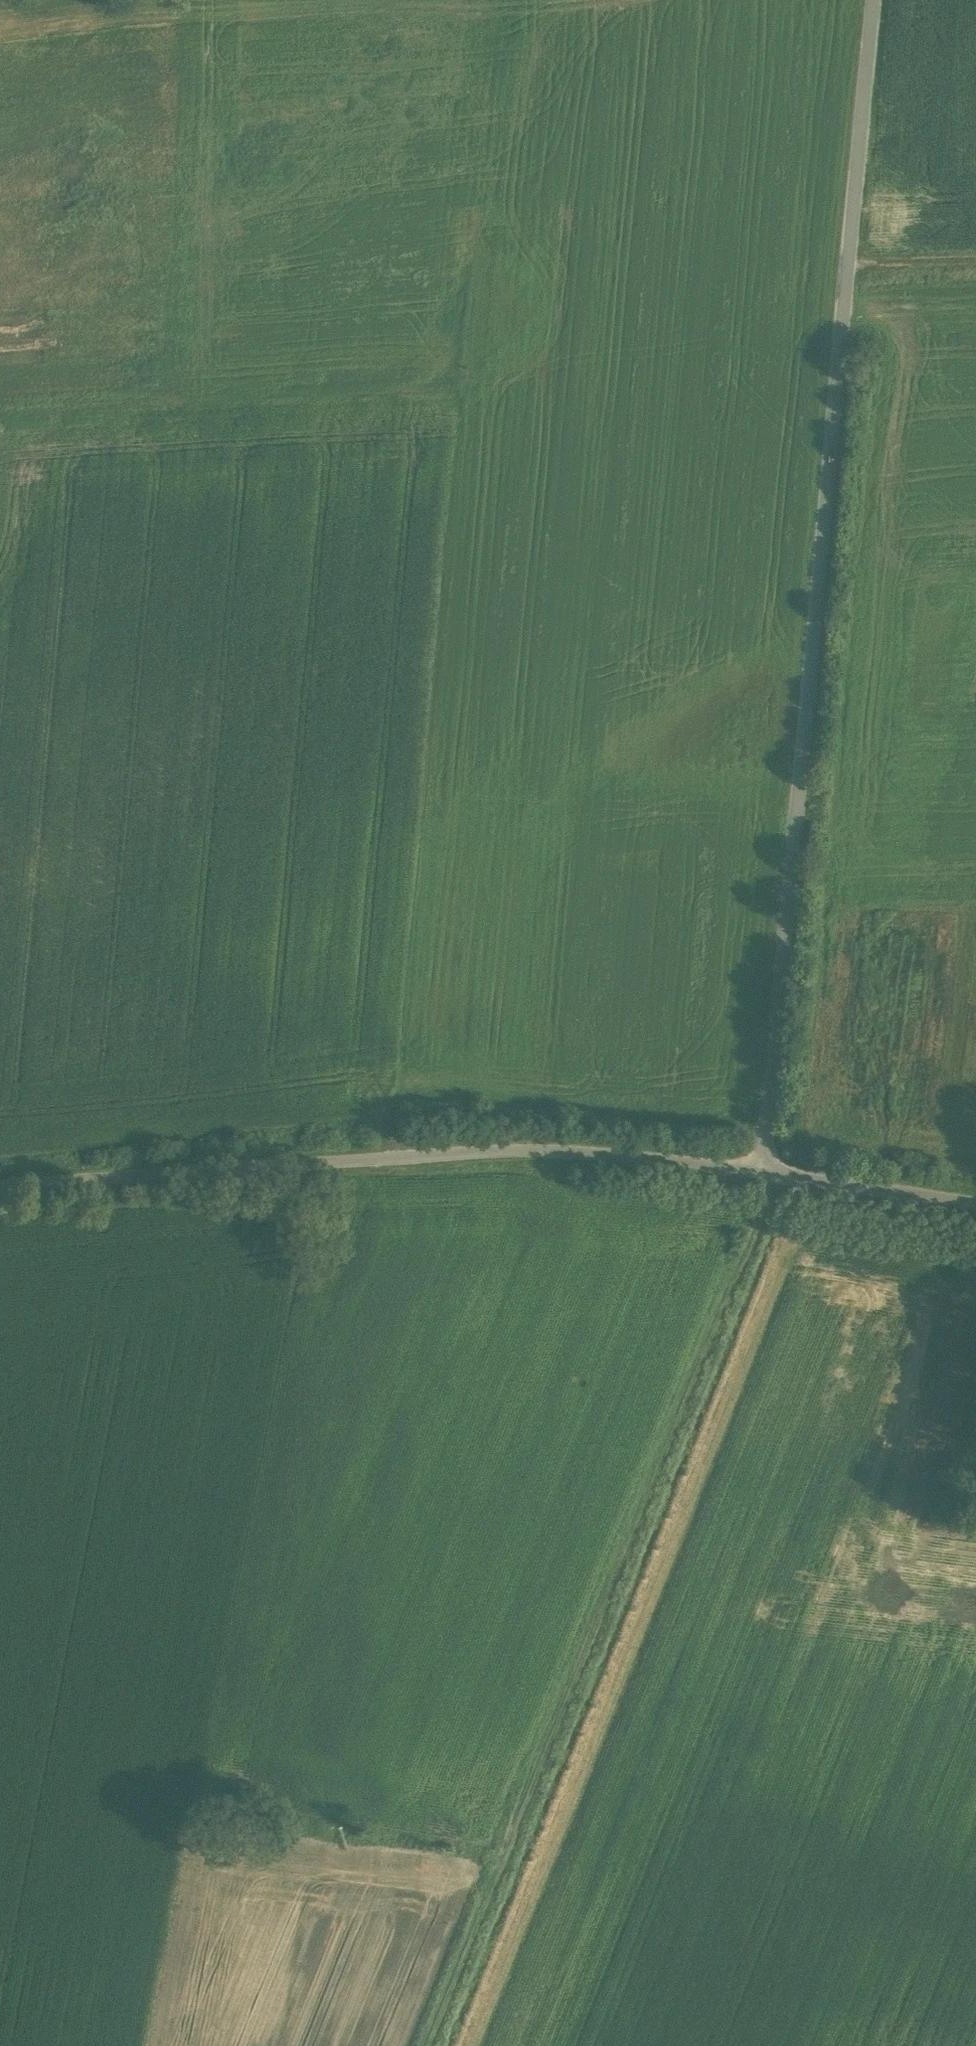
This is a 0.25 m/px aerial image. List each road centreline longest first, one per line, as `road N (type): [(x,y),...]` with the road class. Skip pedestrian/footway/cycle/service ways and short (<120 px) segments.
road 1 (unclassified): [(767,1175),(876,0)]
road 2 (unclassified): [(767,1175),(505,1154),(0,1188)]
road 3 (unclassified): [(975,1203),(767,1175)]
road 4 (track): [(855,251),(975,246)]

